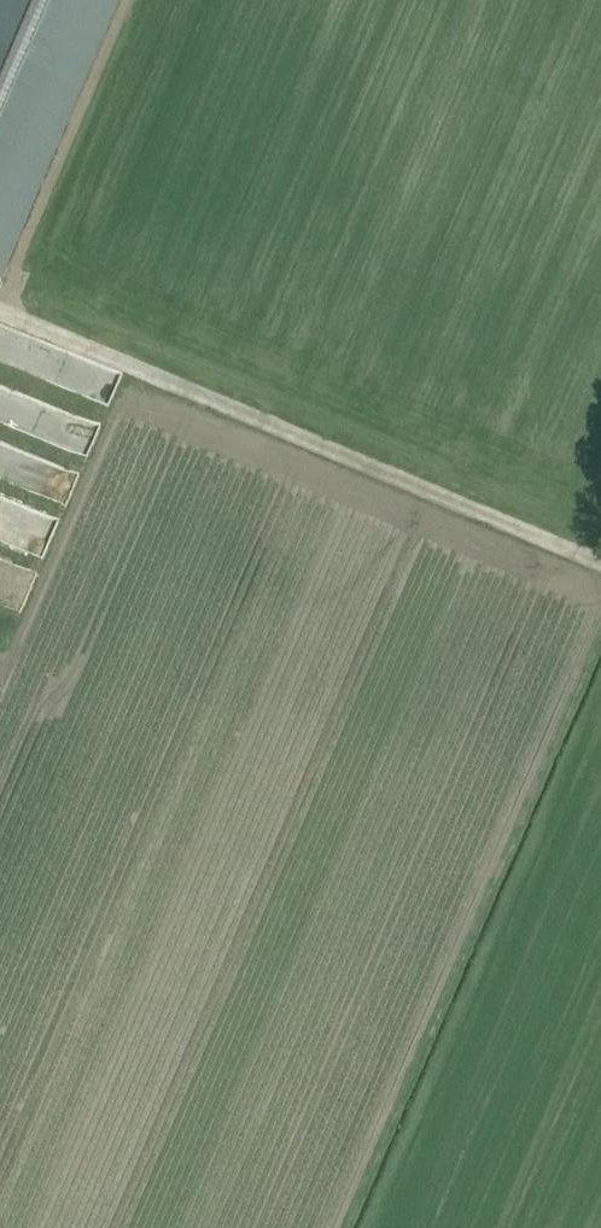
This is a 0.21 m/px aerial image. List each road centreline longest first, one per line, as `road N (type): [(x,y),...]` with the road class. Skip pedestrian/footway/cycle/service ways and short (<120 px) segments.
road 1 (track): [(0,311),(600,560)]

